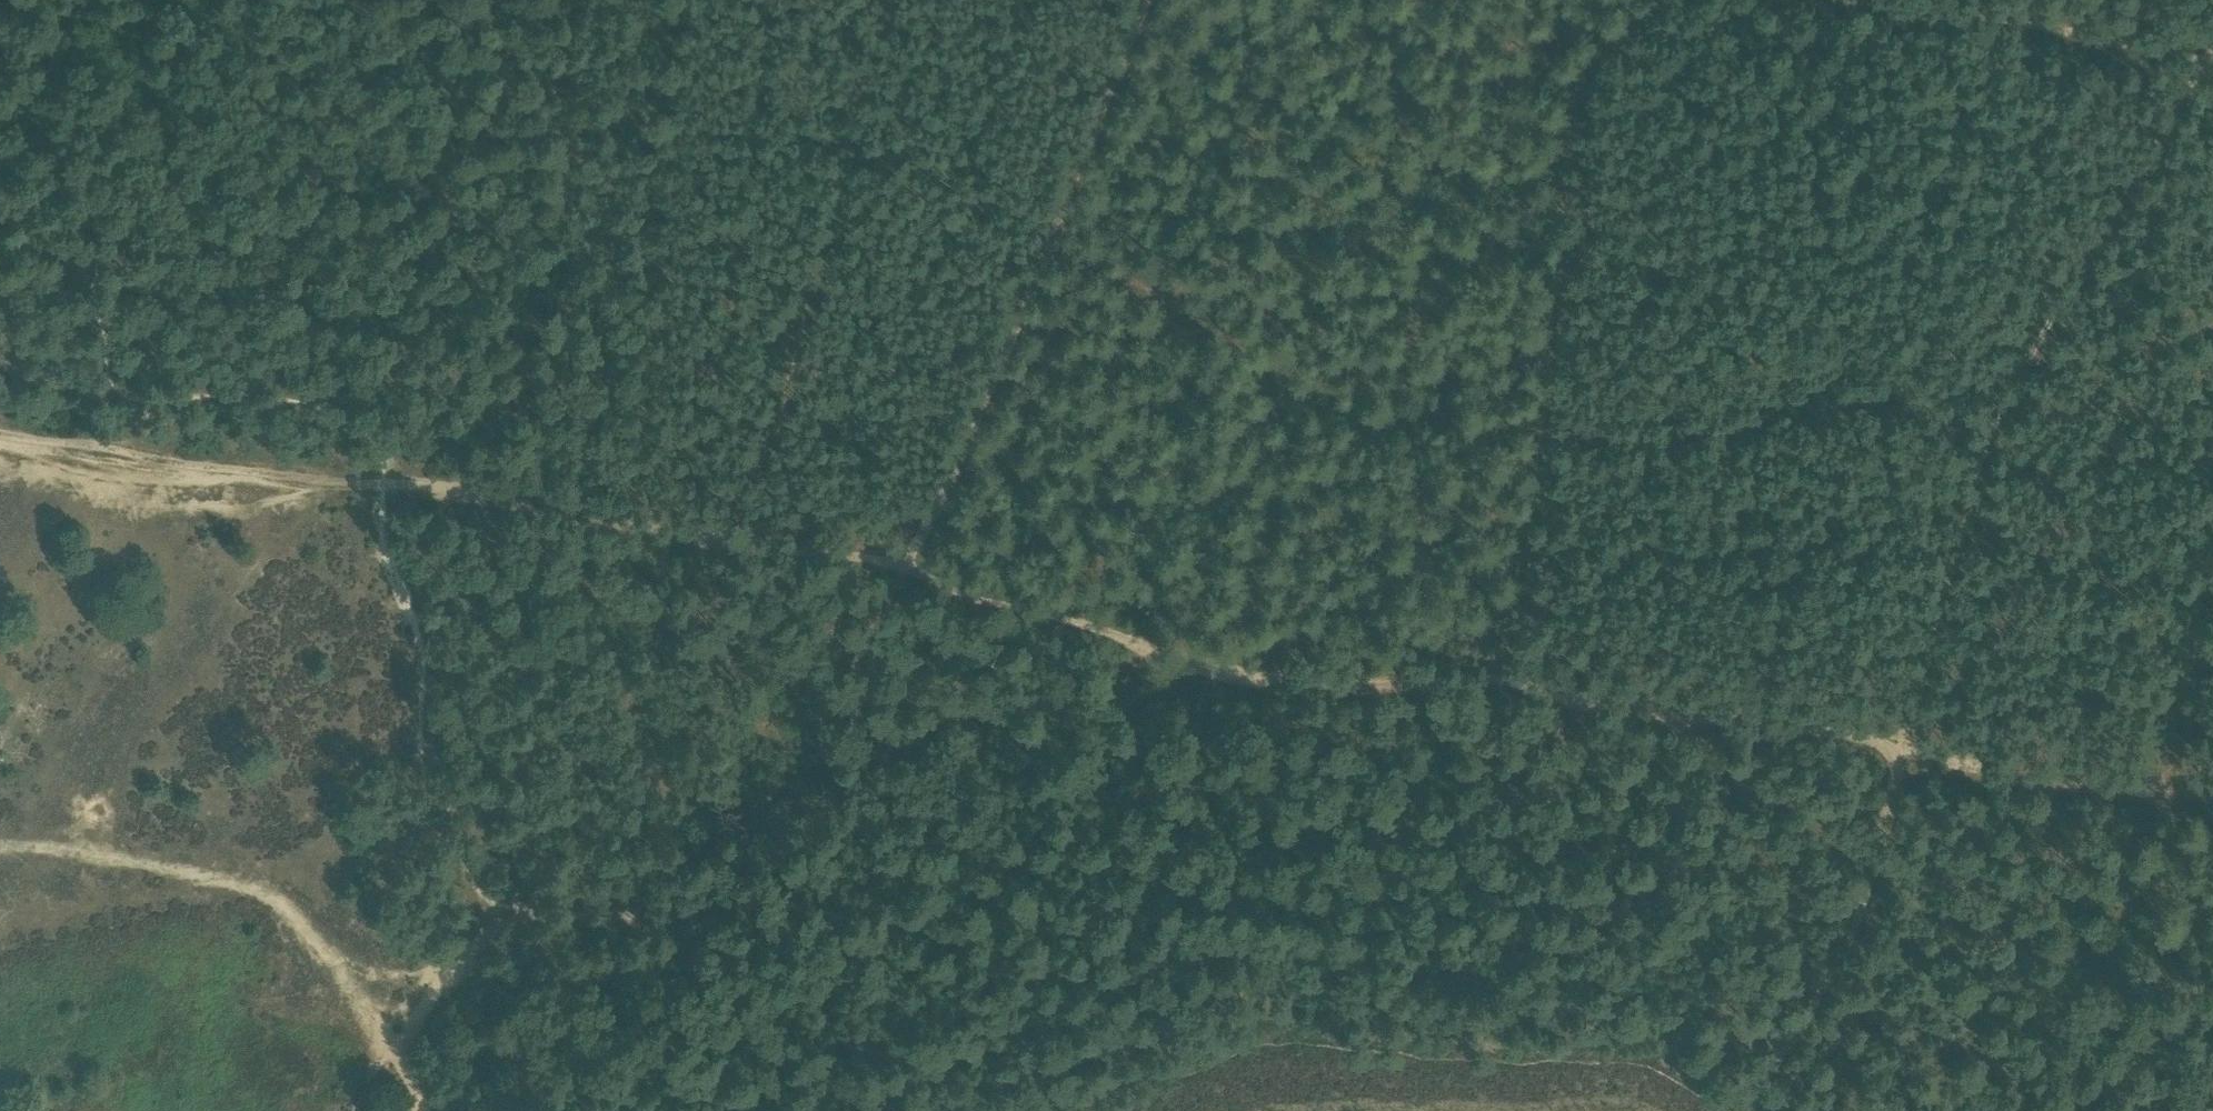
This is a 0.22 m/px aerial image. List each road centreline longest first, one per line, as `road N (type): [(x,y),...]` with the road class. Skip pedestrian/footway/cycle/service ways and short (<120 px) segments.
road 1 (track): [(1758,1110),(1877,747),(1343,654),(628,512),(0,419)]
road 2 (track): [(1138,0),(990,385),(838,731),(641,899),(599,914)]
road 3 (track): [(1579,0),(1583,74),(1559,153),(1528,426),(1321,382),(1050,231)]
road 4 (track): [(2193,53),(1954,510),(1898,751),(1877,747)]
road 5 (track): [(392,1029),(379,993),(324,929),(238,882),(0,843)]
road 6 (track): [(1896,0),(2212,57)]
road 7 (track): [(1898,751),(2212,802)]
road 8 (track): [(424,1110),(392,1029),(517,912)]

